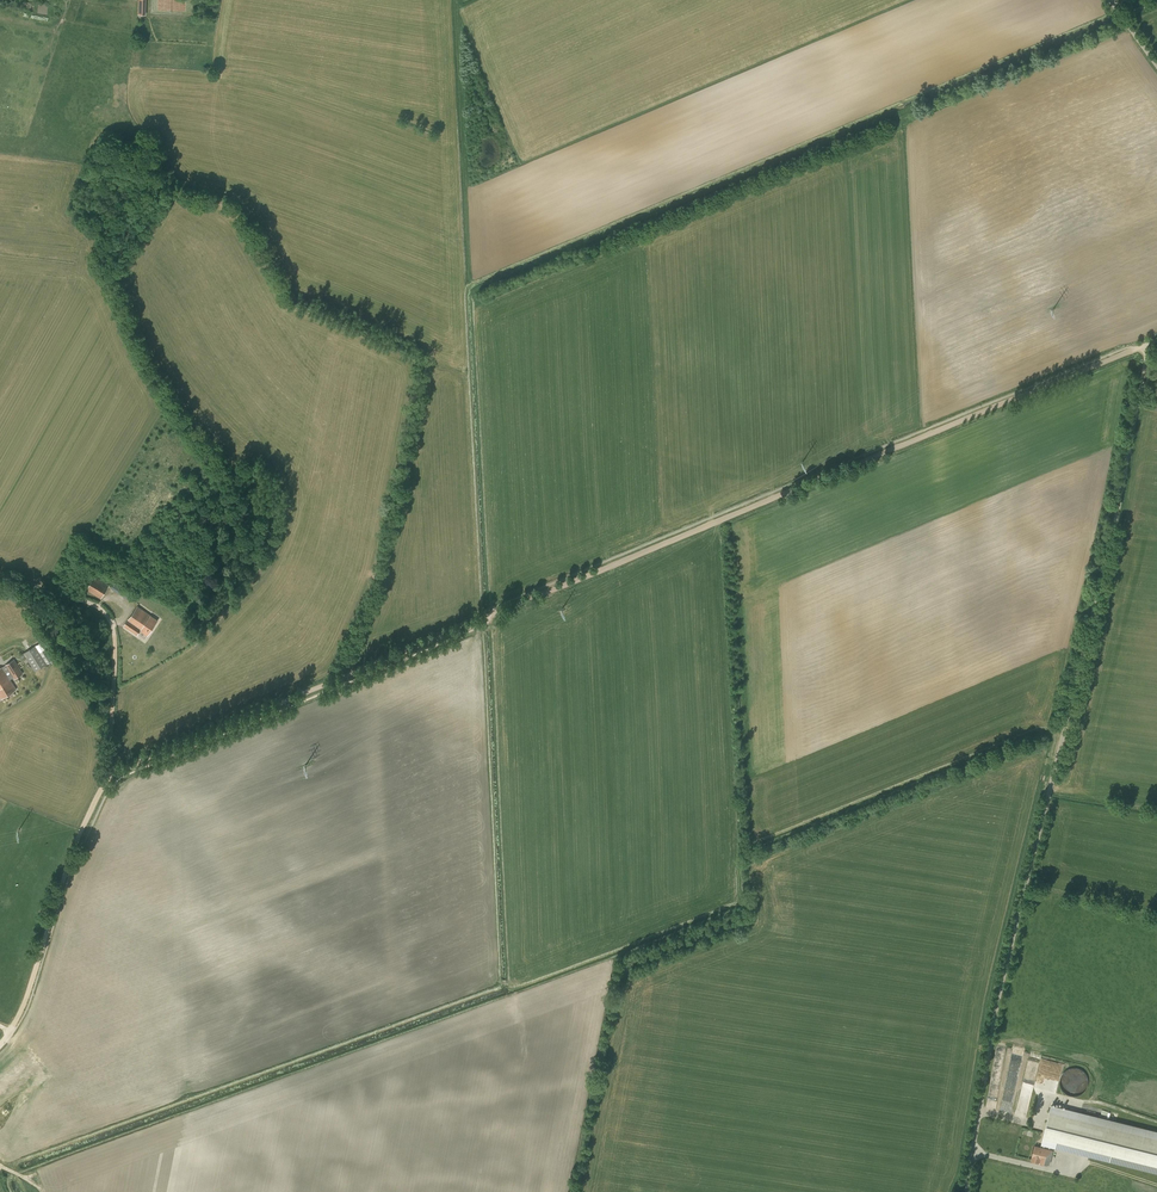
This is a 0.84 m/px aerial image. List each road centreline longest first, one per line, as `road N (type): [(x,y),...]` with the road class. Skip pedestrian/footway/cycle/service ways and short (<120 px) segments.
road 1 (track): [(0,1039),(33,981),(96,799),(127,765),(1144,346)]
road 2 (unclassified): [(967,1191),(996,1013),(1115,524),(1144,346),(1156,339)]
road 3 (track): [(107,782),(114,638)]
road 4 (unclassified): [(114,638),(104,609),(91,601),(0,571)]

